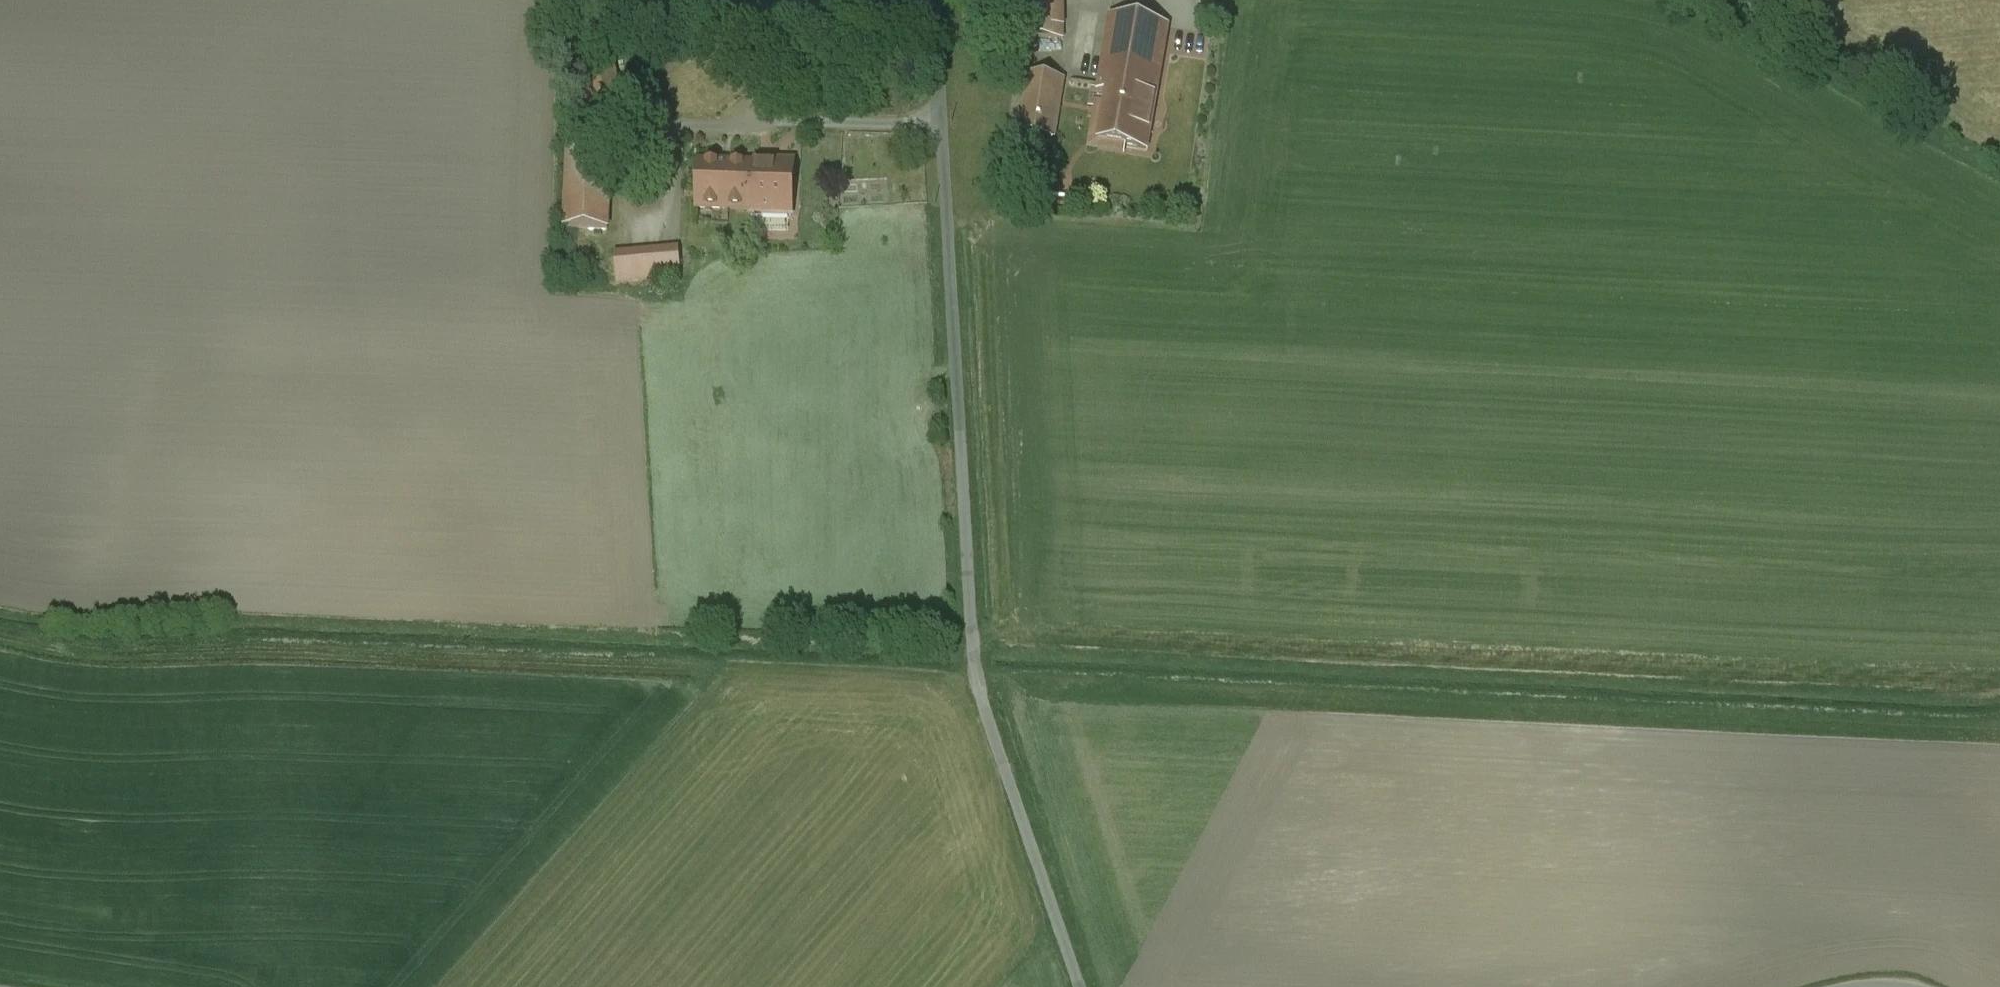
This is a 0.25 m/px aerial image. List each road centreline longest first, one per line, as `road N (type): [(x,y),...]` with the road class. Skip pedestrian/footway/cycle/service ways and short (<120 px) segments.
road 1 (unclassified): [(935,0),(975,671),(1079,986)]

